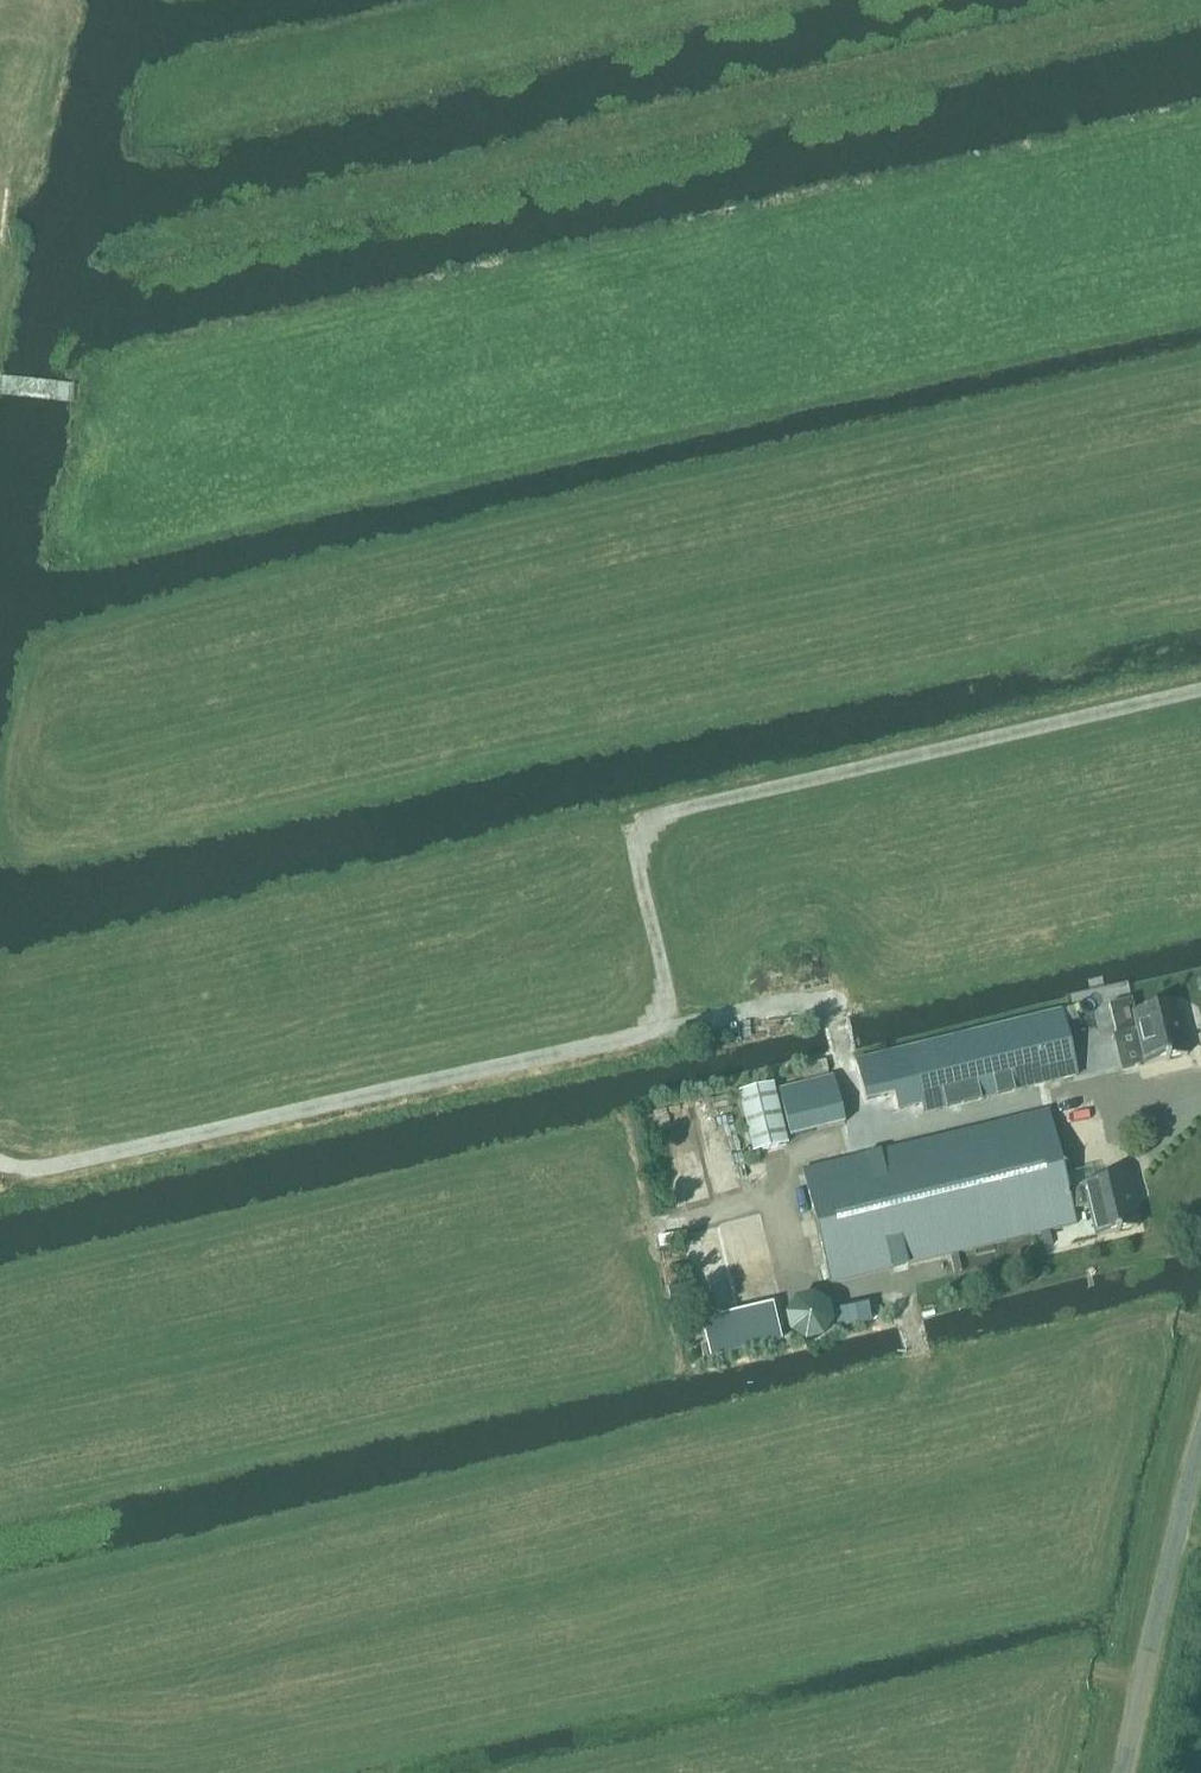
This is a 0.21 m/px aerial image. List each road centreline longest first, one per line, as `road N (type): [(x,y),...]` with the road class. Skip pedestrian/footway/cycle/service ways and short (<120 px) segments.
road 1 (track): [(663,1029),(629,845),(652,820),(1200,692)]
road 2 (track): [(663,1029),(67,1164),(0,1163)]
road 3 (unclassified): [(1200,1435),(1122,1772)]
road 4 (track): [(859,1140),(832,1011),(820,1003),(786,1001),(663,1029)]
road 5 (track): [(0,209),(47,0)]
road 6 (track): [(168,398),(0,385)]

